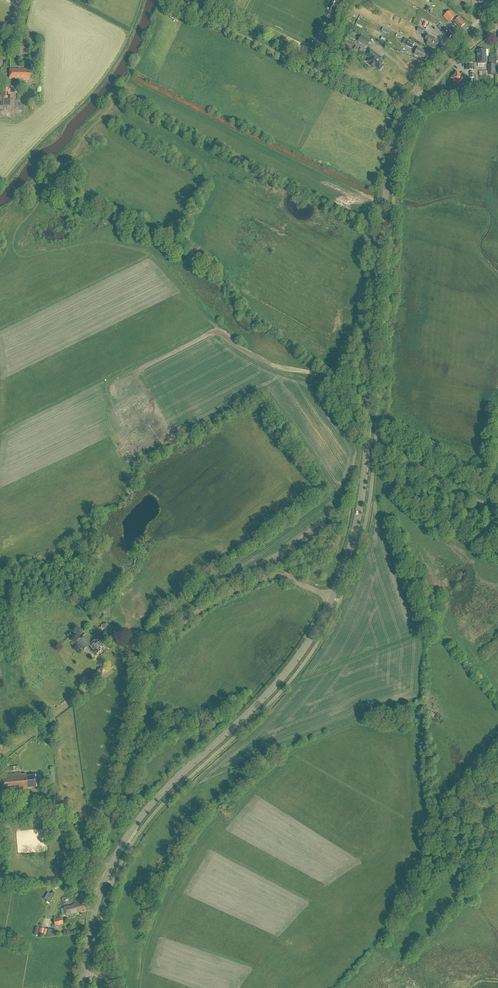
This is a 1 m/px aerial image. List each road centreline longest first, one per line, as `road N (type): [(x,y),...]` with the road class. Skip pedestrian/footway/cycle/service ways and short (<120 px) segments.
road 1 (secondary): [(332,599),(362,497),(387,178),(407,116)]
road 2 (secondary): [(83,974),(99,900),(124,841),(165,790),(282,679),(332,599)]
road 3 (unclassified): [(0,754),(224,595),(279,576),(332,599)]
road 4 (unclassified): [(407,116),(218,27),(193,0)]

